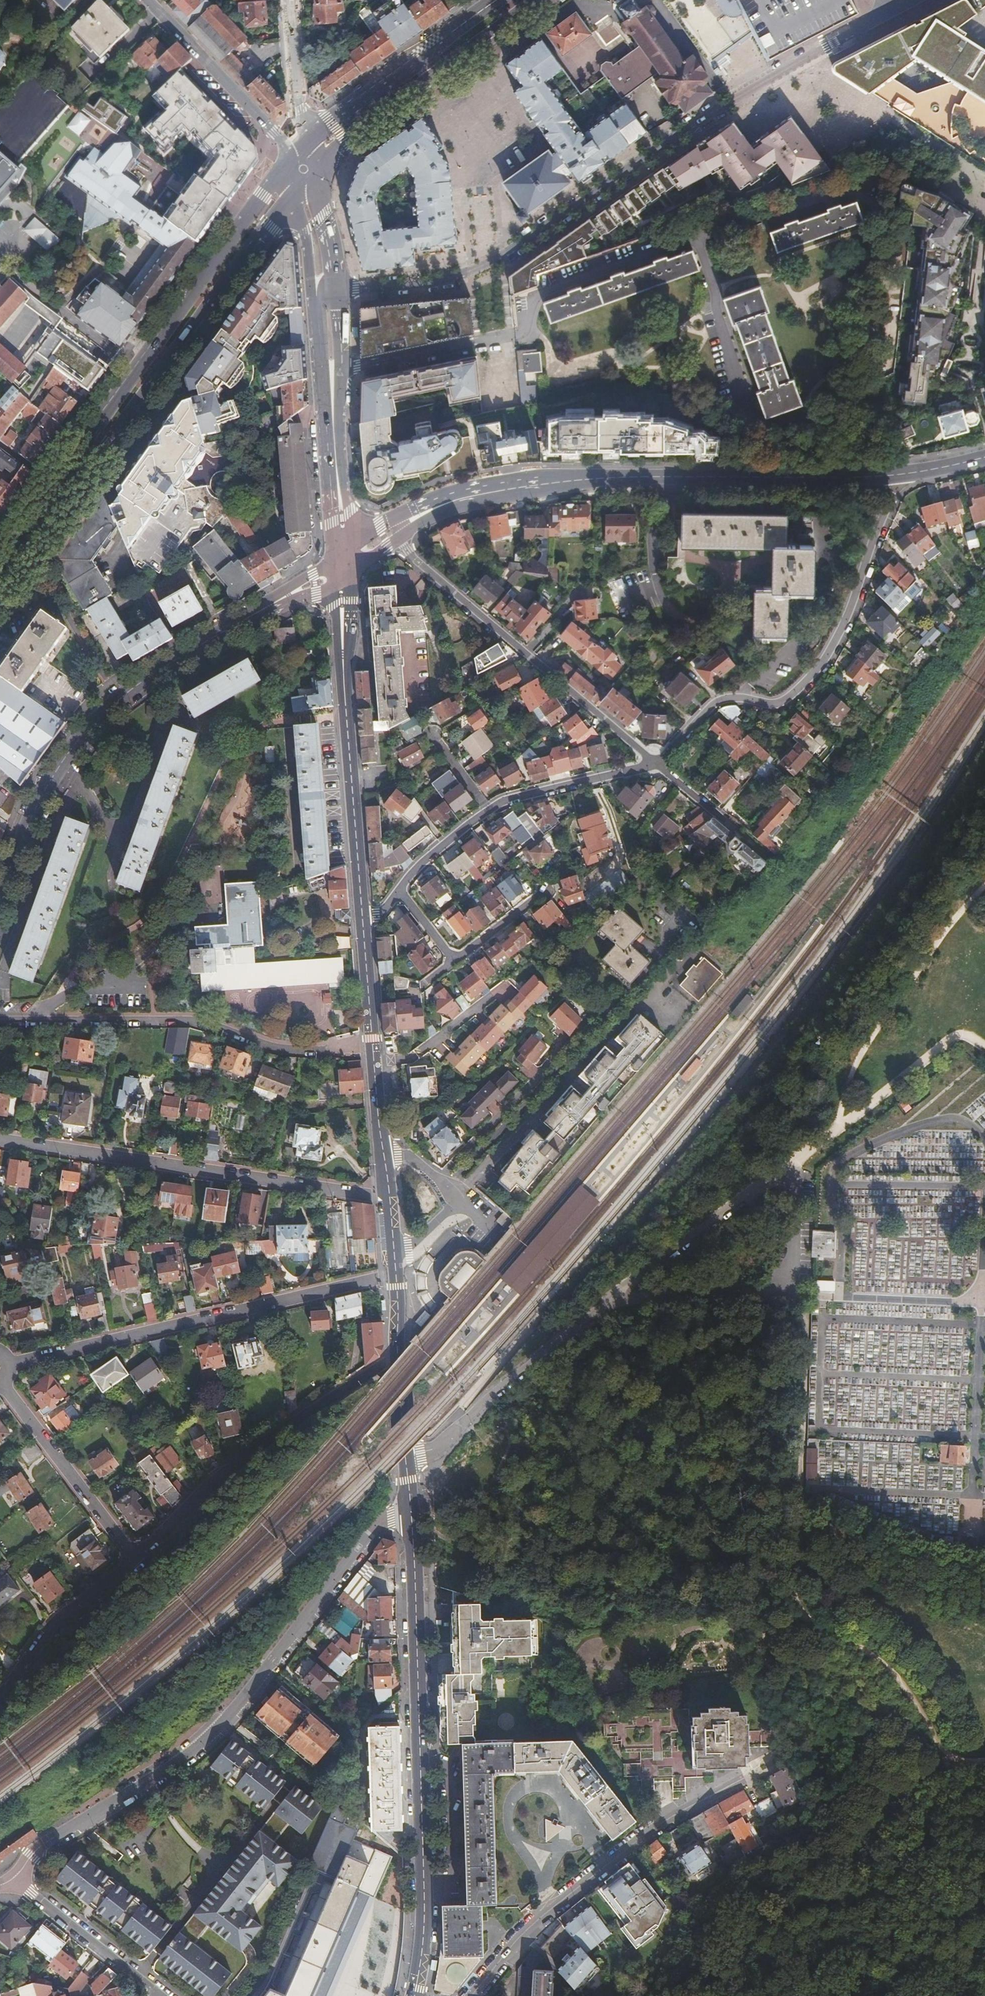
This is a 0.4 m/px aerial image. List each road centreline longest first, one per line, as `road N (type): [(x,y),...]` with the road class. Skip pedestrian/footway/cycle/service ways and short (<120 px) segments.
road 1 (residential): [(411,1515),(382,1522),(196,1747),(44,1842),(10,1880)]
road 2 (residential): [(825,51),(462,273),(337,286)]
road 3 (secondary): [(406,1457),(363,918)]
road 4 (secondary): [(414,1995),(424,1911),(411,1515)]
road 5 (residential): [(654,762),(713,703),(776,704),(817,669),(850,610),(903,474)]
road 6 (secondary): [(903,474),(490,488)]
road 7 (primary): [(289,161),(90,431),(70,485)]
road 8 (residential): [(778,1762),(681,1810),(521,1939),(470,1995)]
road 9 (unclassified): [(377,1279),(10,1363)]
road 10 (primary): [(70,485),(298,195)]
road 11 (unclassified): [(364,1194),(0,1140)]
road 12 (residential): [(0,1021),(198,1023),(270,1047),(329,1050)]
road 13 (residential): [(407,550),(654,762)]
road 14 (secondary): [(196,647),(117,700),(64,757),(31,811),(0,892)]
road 15 (track): [(790,1298),(799,1614)]
road 16 (residential): [(134,1558),(281,1429),(382,1366)]
road 17 (track): [(772,1614),(762,1639),(773,1670),(840,1712),(849,1745),(840,1758),(824,1755),(804,1722),(789,1720),(799,1754),(788,1759)]
road 18 (track): [(984,882),(850,1073),(839,1127)]
road 19 (primary): [(318,168),(539,0)]
road 20 (residential): [(619,1295),(772,1297),(797,1209),(788,1183)]
road 21 (residential): [(406,1457),(444,1440),(619,1295)]
road 22 (secondary): [(351,544),(337,286)]
road 23 (secondary): [(315,308),(334,560)]
road 24 (track): [(799,1614),(885,1665),(949,1754),(984,1761)]
road 25 (primary): [(501,0),(309,138)]
road 26 (unclassified): [(134,1558),(1,1386)]
road 27 (residential): [(145,0),(273,133),(289,161)]
road 28 (residential): [(788,1183),(754,1191),(619,1295)]
road 29 (secondary): [(363,918),(347,717)]
road 30 (unclassified): [(0,1692),(52,1624),(134,1558)]
road 31 (residential): [(10,1880),(159,1995)]
road 32 (track): [(839,1127),(957,1036),(984,1046)]
road 33 (residential): [(654,762),(487,811)]
road 34 (secondary): [(334,560),(196,647)]
road 35 (secondary): [(196,647),(335,586)]
road 36 (secondary): [(347,717),(352,575)]
road 37 (residential): [(309,138),(299,109),(288,0)]
road 38 (secondary): [(335,586),(347,717)]
road 39 (residential): [(487,811),(399,891)]

